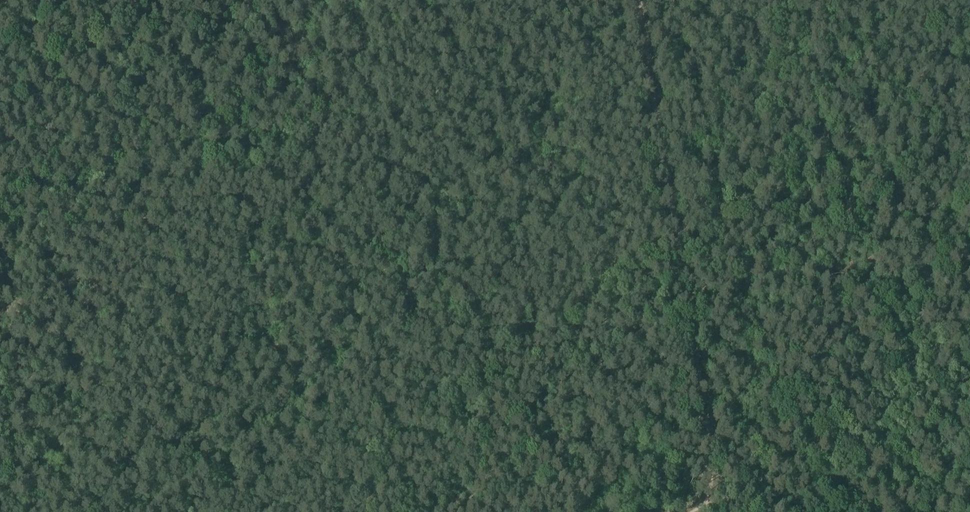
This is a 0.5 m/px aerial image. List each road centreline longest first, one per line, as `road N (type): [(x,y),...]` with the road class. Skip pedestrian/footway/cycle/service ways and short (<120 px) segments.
road 1 (track): [(595,511),(474,366),(456,326),(415,275),(360,226),(344,148),(259,0)]

